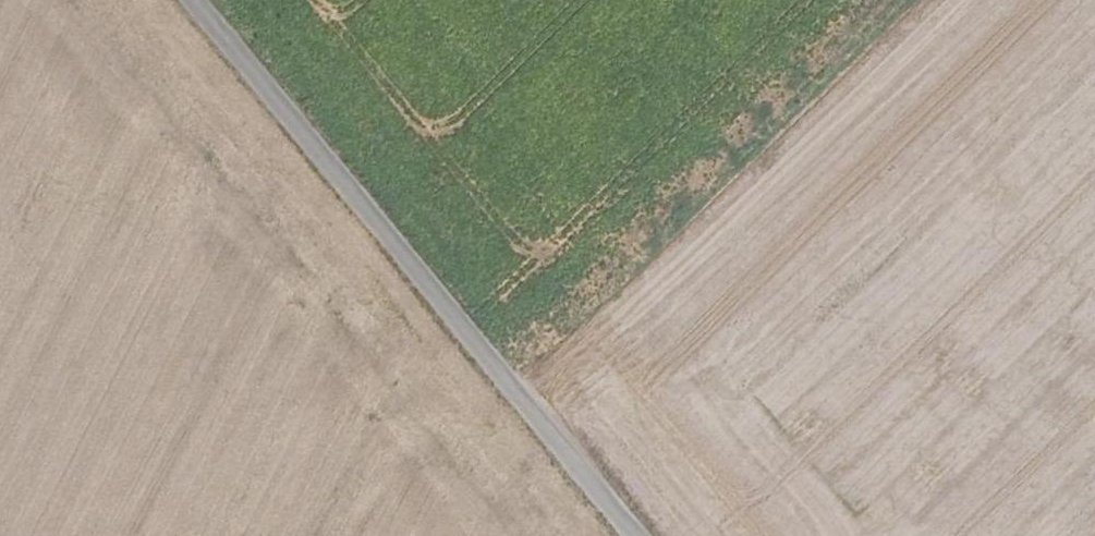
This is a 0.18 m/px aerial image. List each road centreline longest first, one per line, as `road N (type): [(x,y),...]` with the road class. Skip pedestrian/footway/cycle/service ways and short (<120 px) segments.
road 1 (unclassified): [(635,535),(194,0)]

